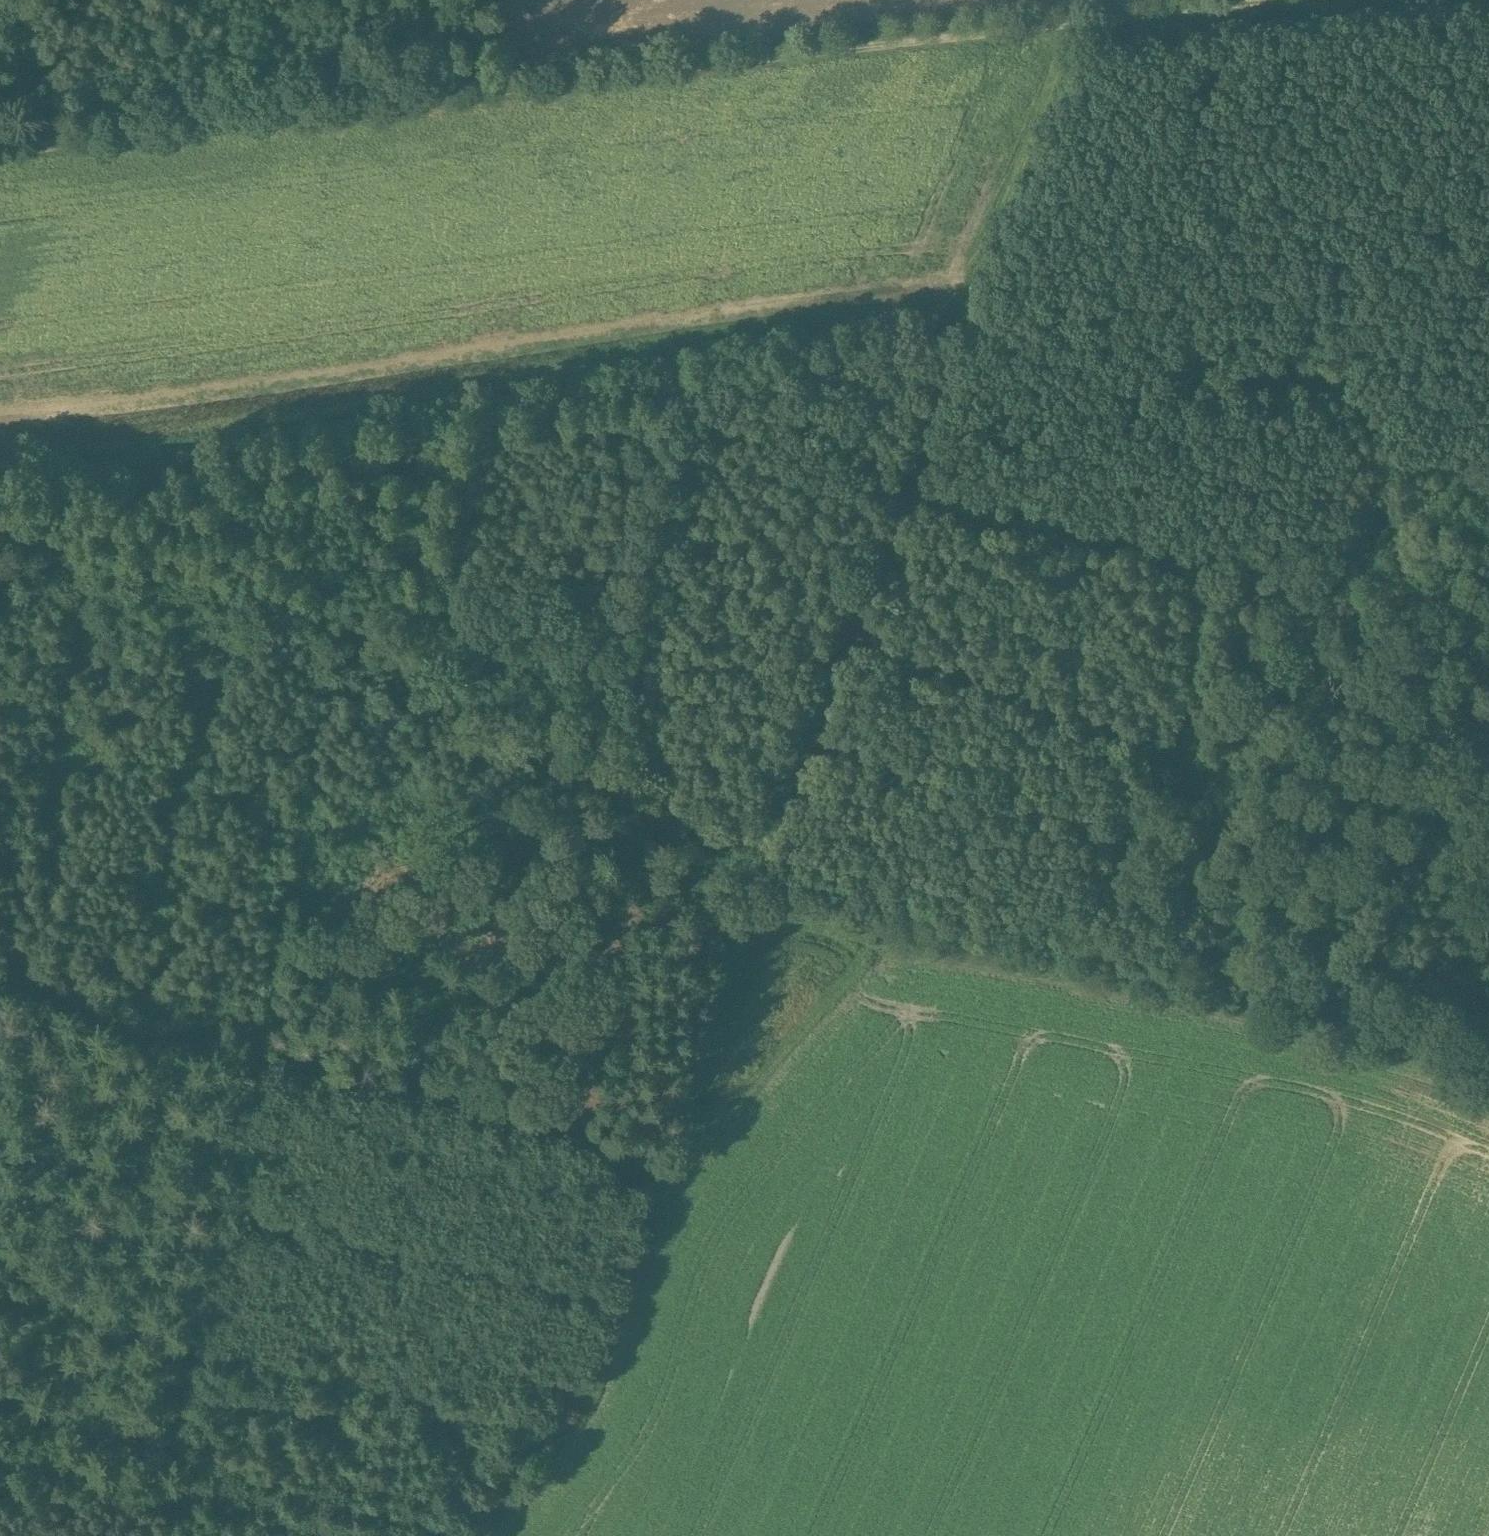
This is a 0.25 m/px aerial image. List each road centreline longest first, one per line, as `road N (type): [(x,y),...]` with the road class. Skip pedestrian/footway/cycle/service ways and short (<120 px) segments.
road 1 (track): [(0,148),(1184,0)]

